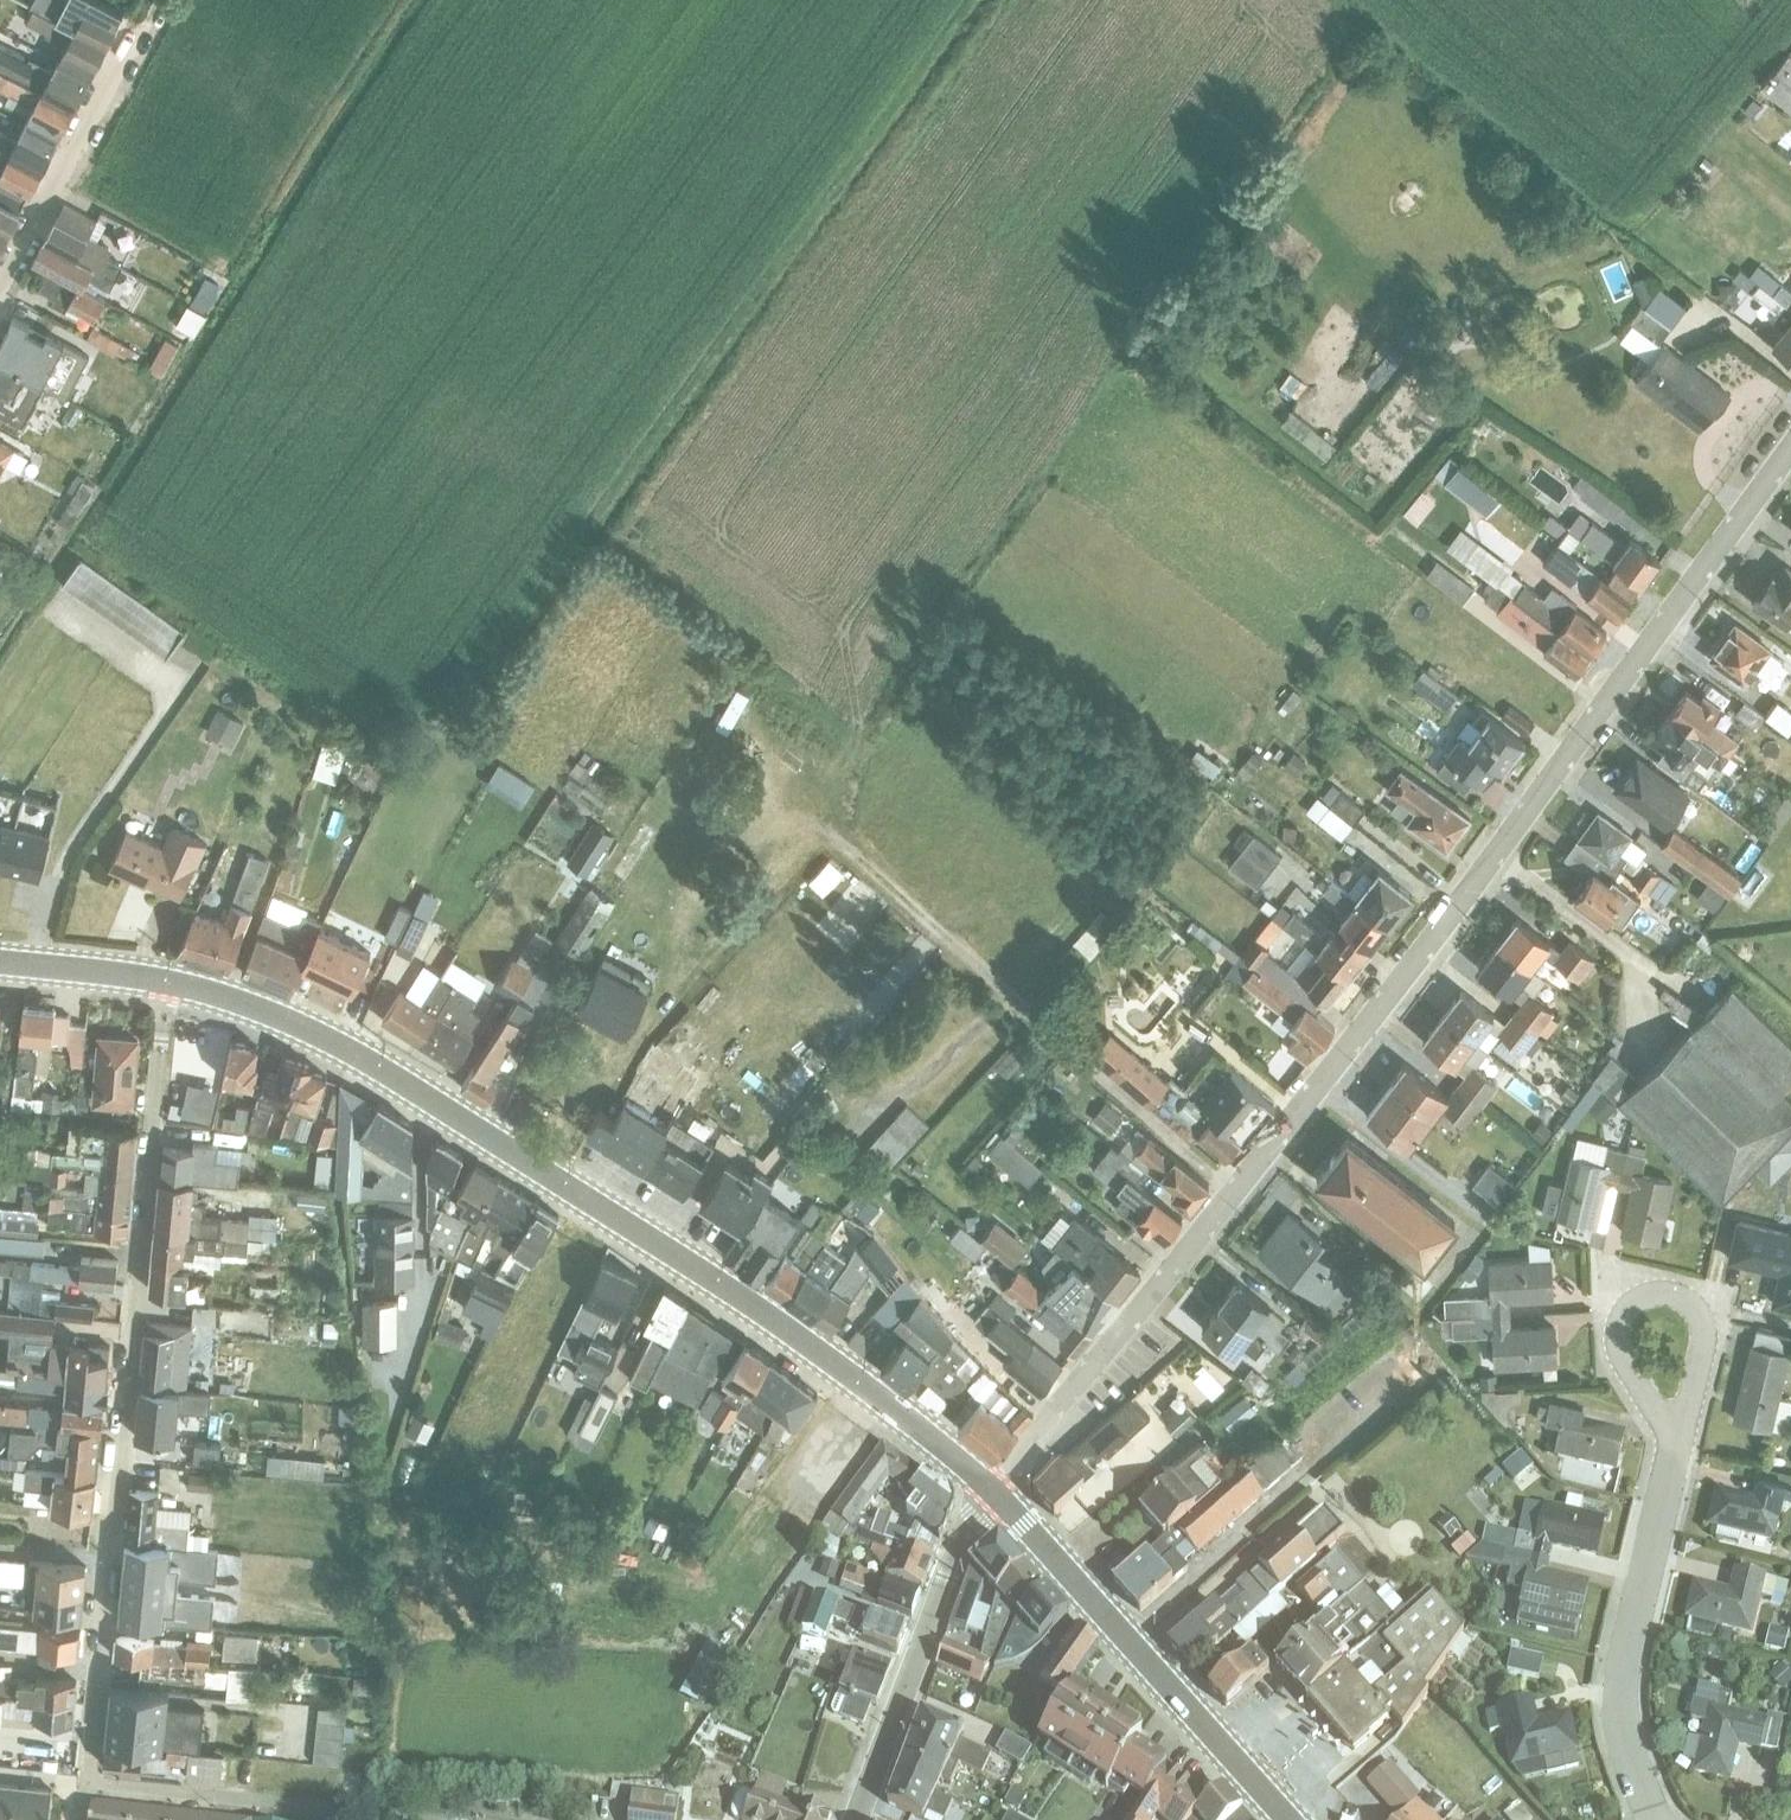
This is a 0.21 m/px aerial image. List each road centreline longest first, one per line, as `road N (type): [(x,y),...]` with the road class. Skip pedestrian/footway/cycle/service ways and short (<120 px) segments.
road 1 (residential): [(1790,447),(1406,970),(993,1491)]
road 2 (secondary): [(993,1491),(805,1337),(365,1054),(271,1005),(169,978)]
road 3 (residential): [(169,978),(88,1783)]
road 4 (secondary): [(993,1491),(1290,1819)]
road 5 (residential): [(1649,1819),(1623,1761),(1615,1691),(1673,1445)]
road 6 (residential): [(856,1819),(959,1541),(993,1491)]
road 7 (residential): [(408,1819),(88,1783)]
road 8 (residential): [(0,272),(137,11)]
road 9 (residential): [(1702,1318),(1684,1301),(1657,1296),(1632,1306),(1617,1325),(1617,1356),(1673,1445)]
road 10 (secondary): [(169,978),(0,959)]
road 11 (residential): [(1673,1445),(1702,1318)]

